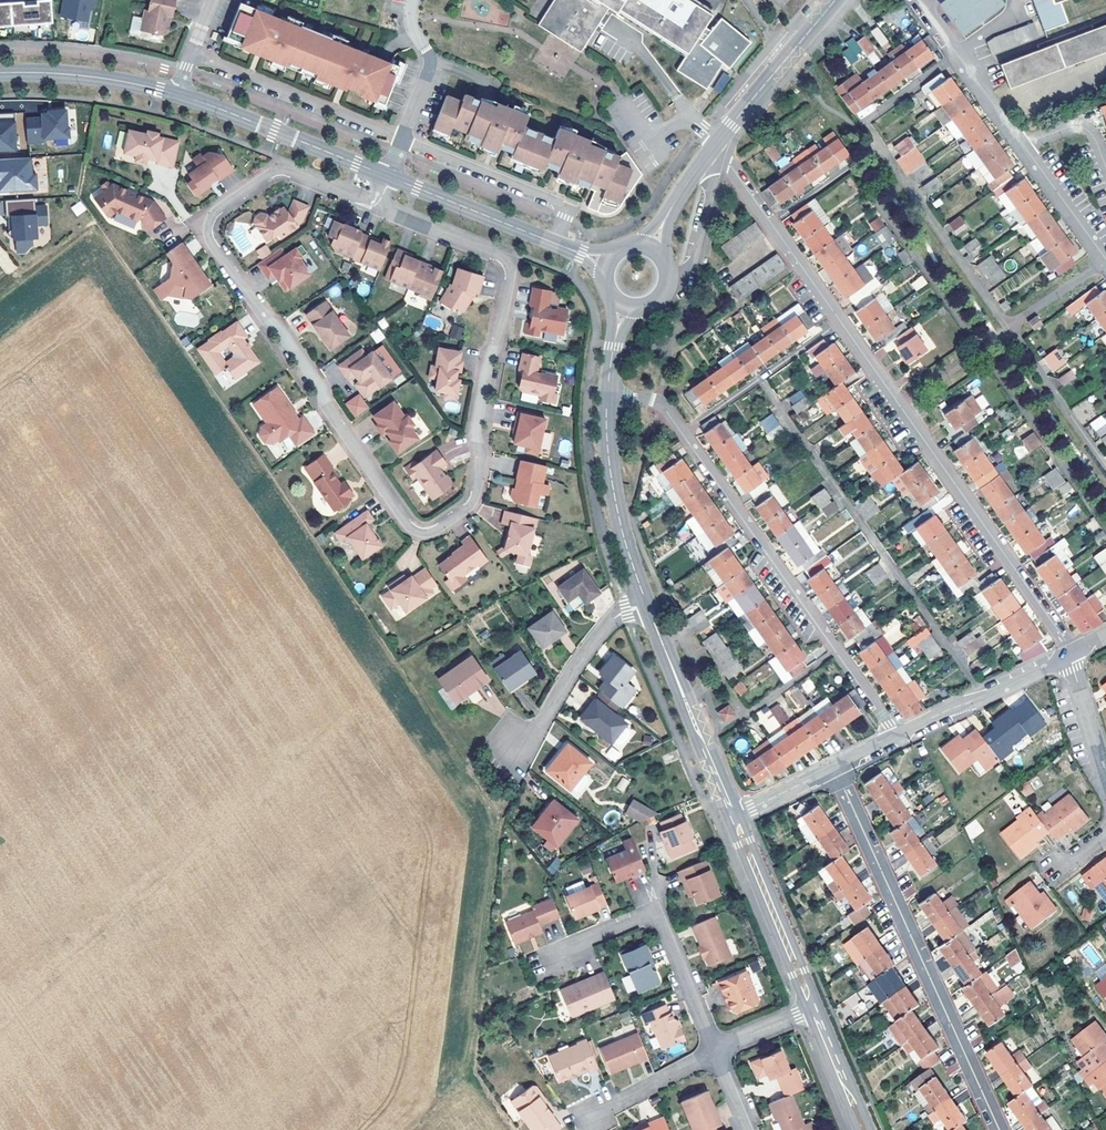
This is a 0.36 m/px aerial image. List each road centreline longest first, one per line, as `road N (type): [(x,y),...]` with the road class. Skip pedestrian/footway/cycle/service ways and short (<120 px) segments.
road 1 (residential): [(377,207),(278,172),(219,209),(207,230),(417,531),(439,529),(472,504),(481,455),(476,429),(508,280)]
road 2 (residential): [(1073,651),(840,323)]
road 3 (residential): [(834,766),(996,1129)]
road 4 (residential): [(683,434),(895,736)]
road 5 (residential): [(715,1049),(654,912),(590,937),(565,958)]
road 6 (tertiary): [(607,264),(389,176)]
road 7 (tertiary): [(733,816),(647,604)]
road 8 (tertiary): [(389,176),(177,94)]
road 9 (tertiary): [(647,604),(611,482),(607,396)]
road 10 (tertiary): [(814,1009),(733,816)]
road 11 (residential): [(647,604),(613,619),(515,746)]
road 12 (residential): [(1069,653),(895,736)]
road 13 (residential): [(683,434),(840,323)]
road 14 (tertiary): [(713,145),(835,0)]
road 15 (residential): [(414,0),(412,27),(429,66),(389,176)]
road 16 (tertiary): [(177,94),(102,78),(0,72)]
road 17 (residential): [(508,280),(501,258),(377,207)]
road 18 (residential): [(1105,259),(1024,145)]
road 19 (residential): [(715,1049),(593,1116)]
road 20 (tertiary): [(864,1129),(814,1009)]
road 21 (residential): [(1069,653),(1105,775)]
road 22 (residential): [(840,323),(770,224)]
road 23 (tertiary): [(650,248),(713,145)]

